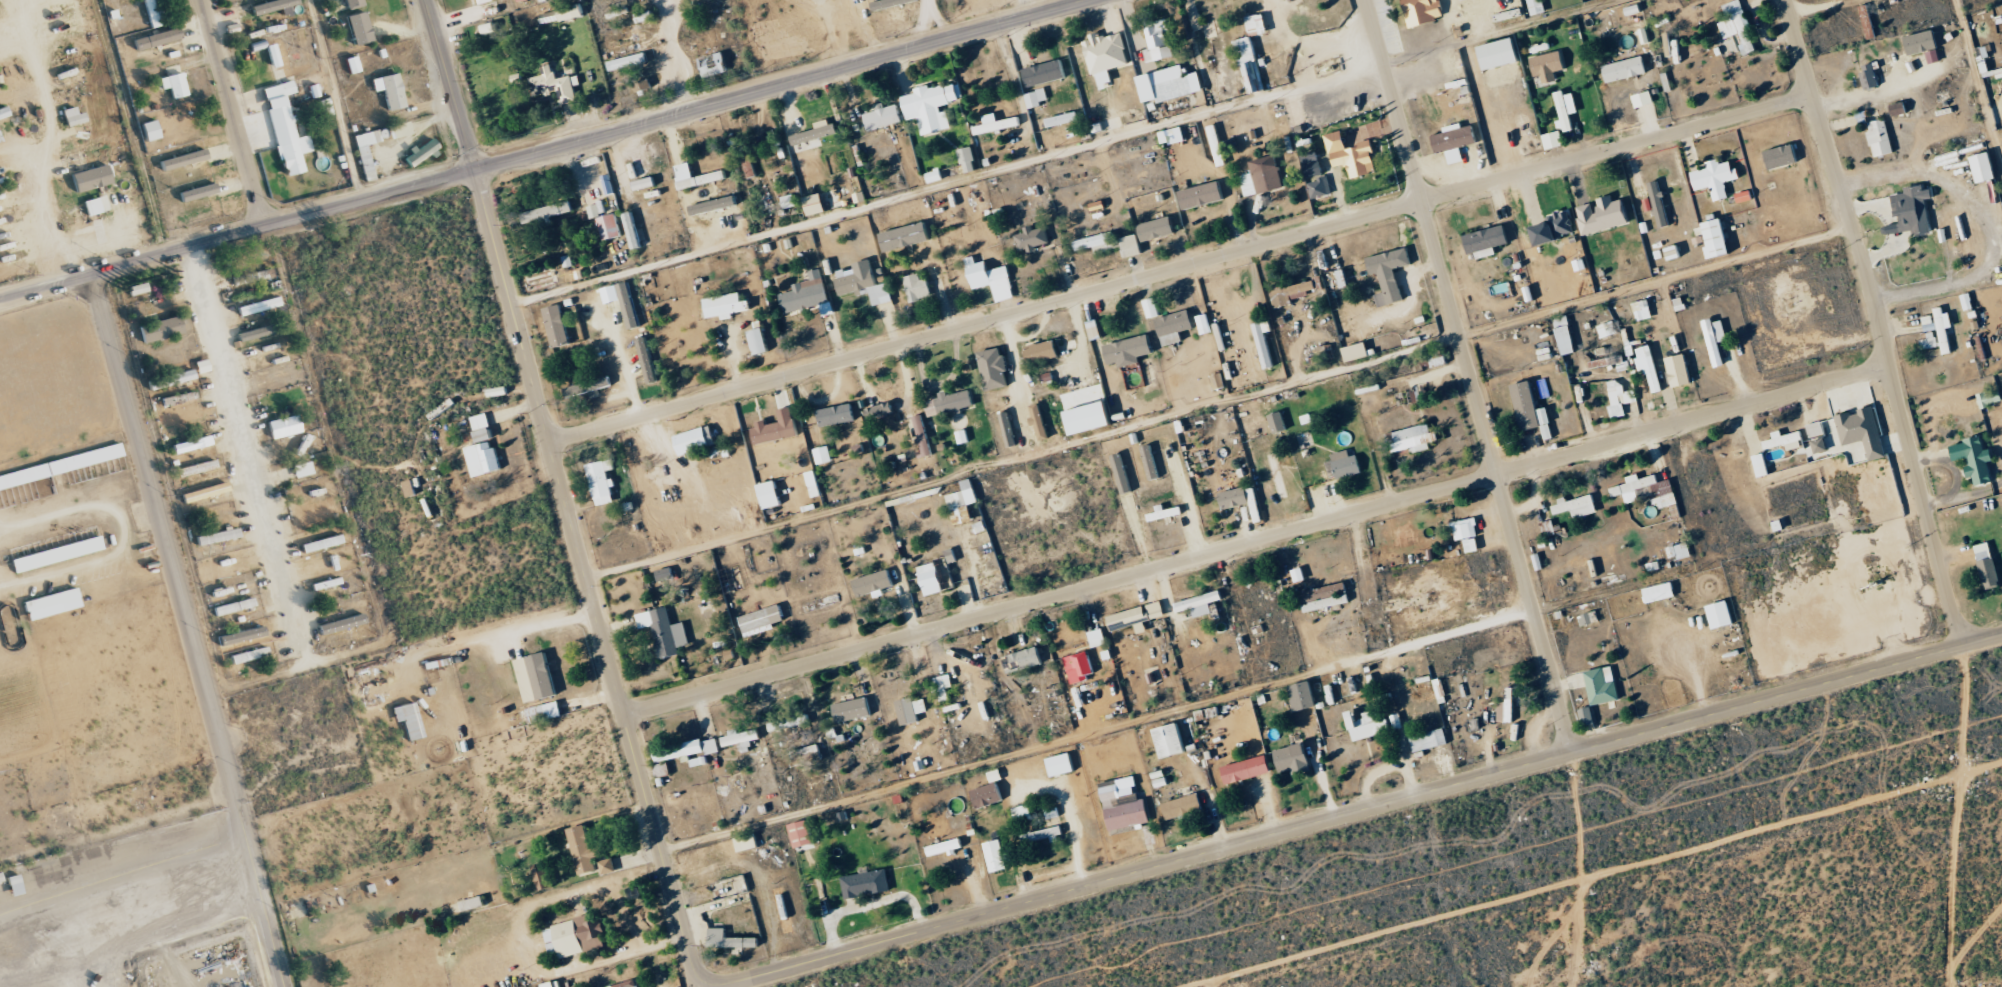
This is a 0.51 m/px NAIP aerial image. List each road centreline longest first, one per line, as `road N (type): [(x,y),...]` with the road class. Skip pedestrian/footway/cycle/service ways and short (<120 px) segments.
road 1 (tertiary): [(2001,637),(755,979),(713,985),(689,957)]
road 2 (residential): [(623,716),(1891,366)]
road 3 (residential): [(548,444),(1814,96)]
road 4 (secondary): [(1072,0),(0,299)]
road 5 (secondary): [(689,957),(425,0)]
road 6 (residential): [(1575,754),(1366,0)]
road 7 (residential): [(1786,0),(1961,648)]
road 8 (residential): [(91,274),(229,779)]
road 9 (residential): [(263,227),(201,0)]

